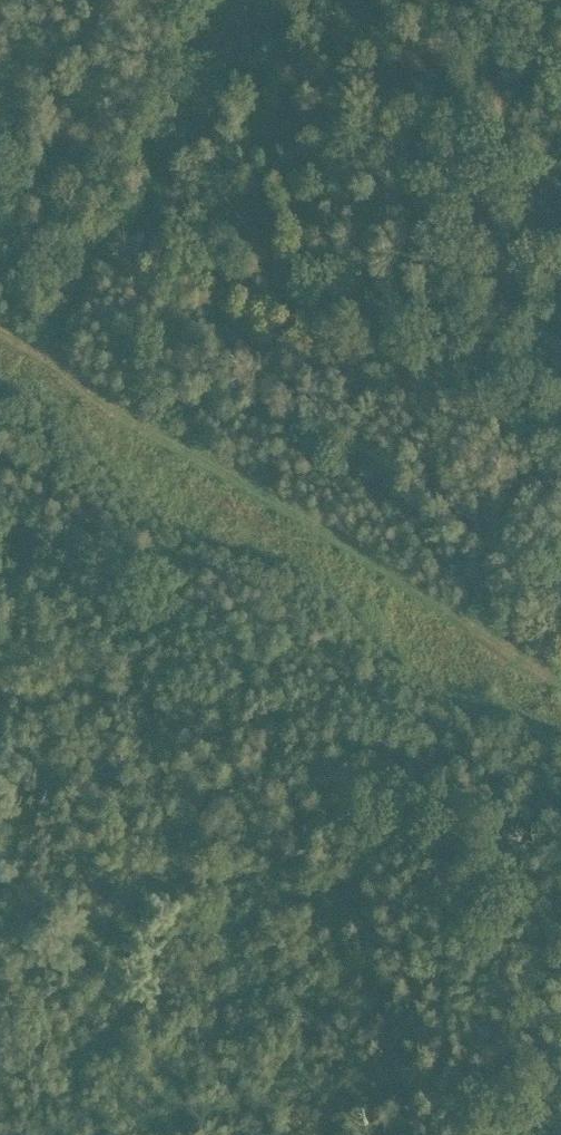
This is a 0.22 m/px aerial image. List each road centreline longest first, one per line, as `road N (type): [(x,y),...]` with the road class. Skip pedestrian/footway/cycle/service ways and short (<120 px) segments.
road 1 (track): [(0,339),(40,355),(560,691)]

